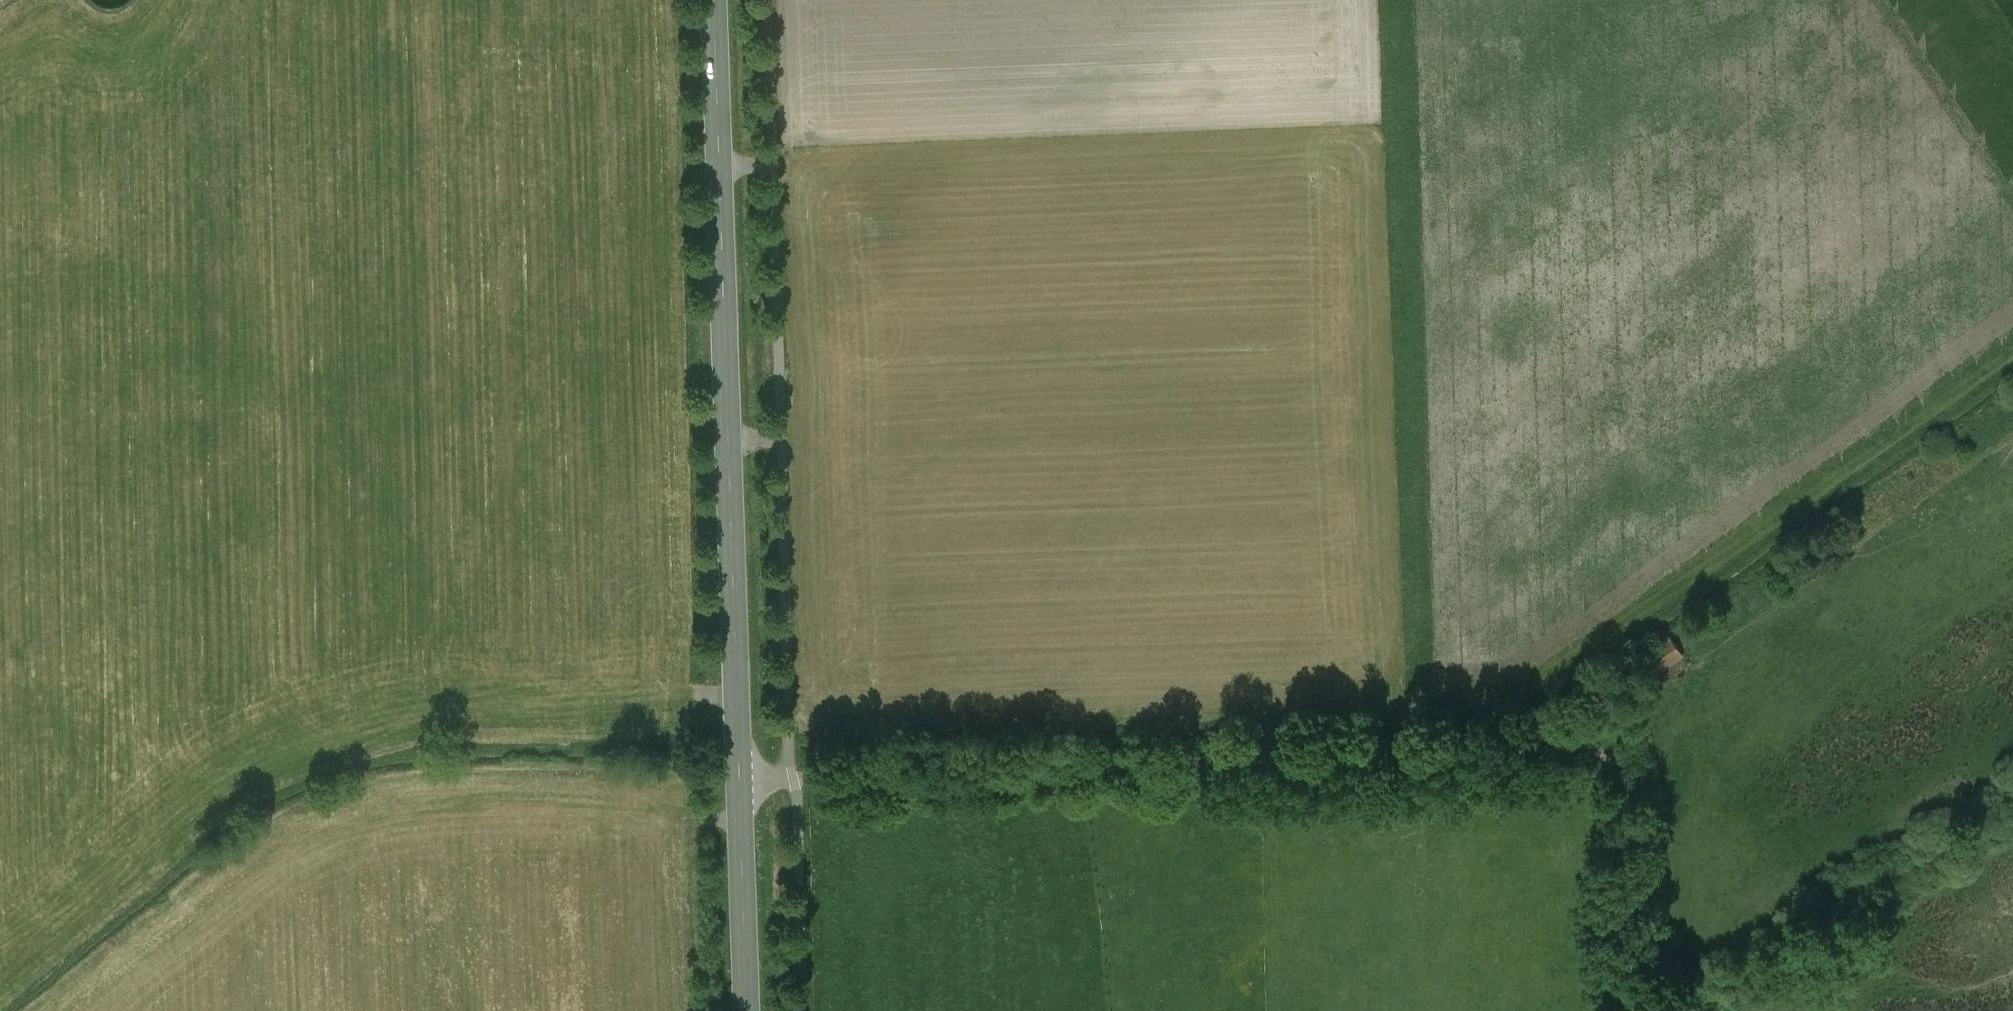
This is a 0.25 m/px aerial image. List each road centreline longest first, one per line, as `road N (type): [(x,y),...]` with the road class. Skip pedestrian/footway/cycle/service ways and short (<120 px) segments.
road 1 (track): [(1648,1010),(1631,780),(1563,751),(740,781)]
road 2 (secondary): [(747,1010),(714,0)]

